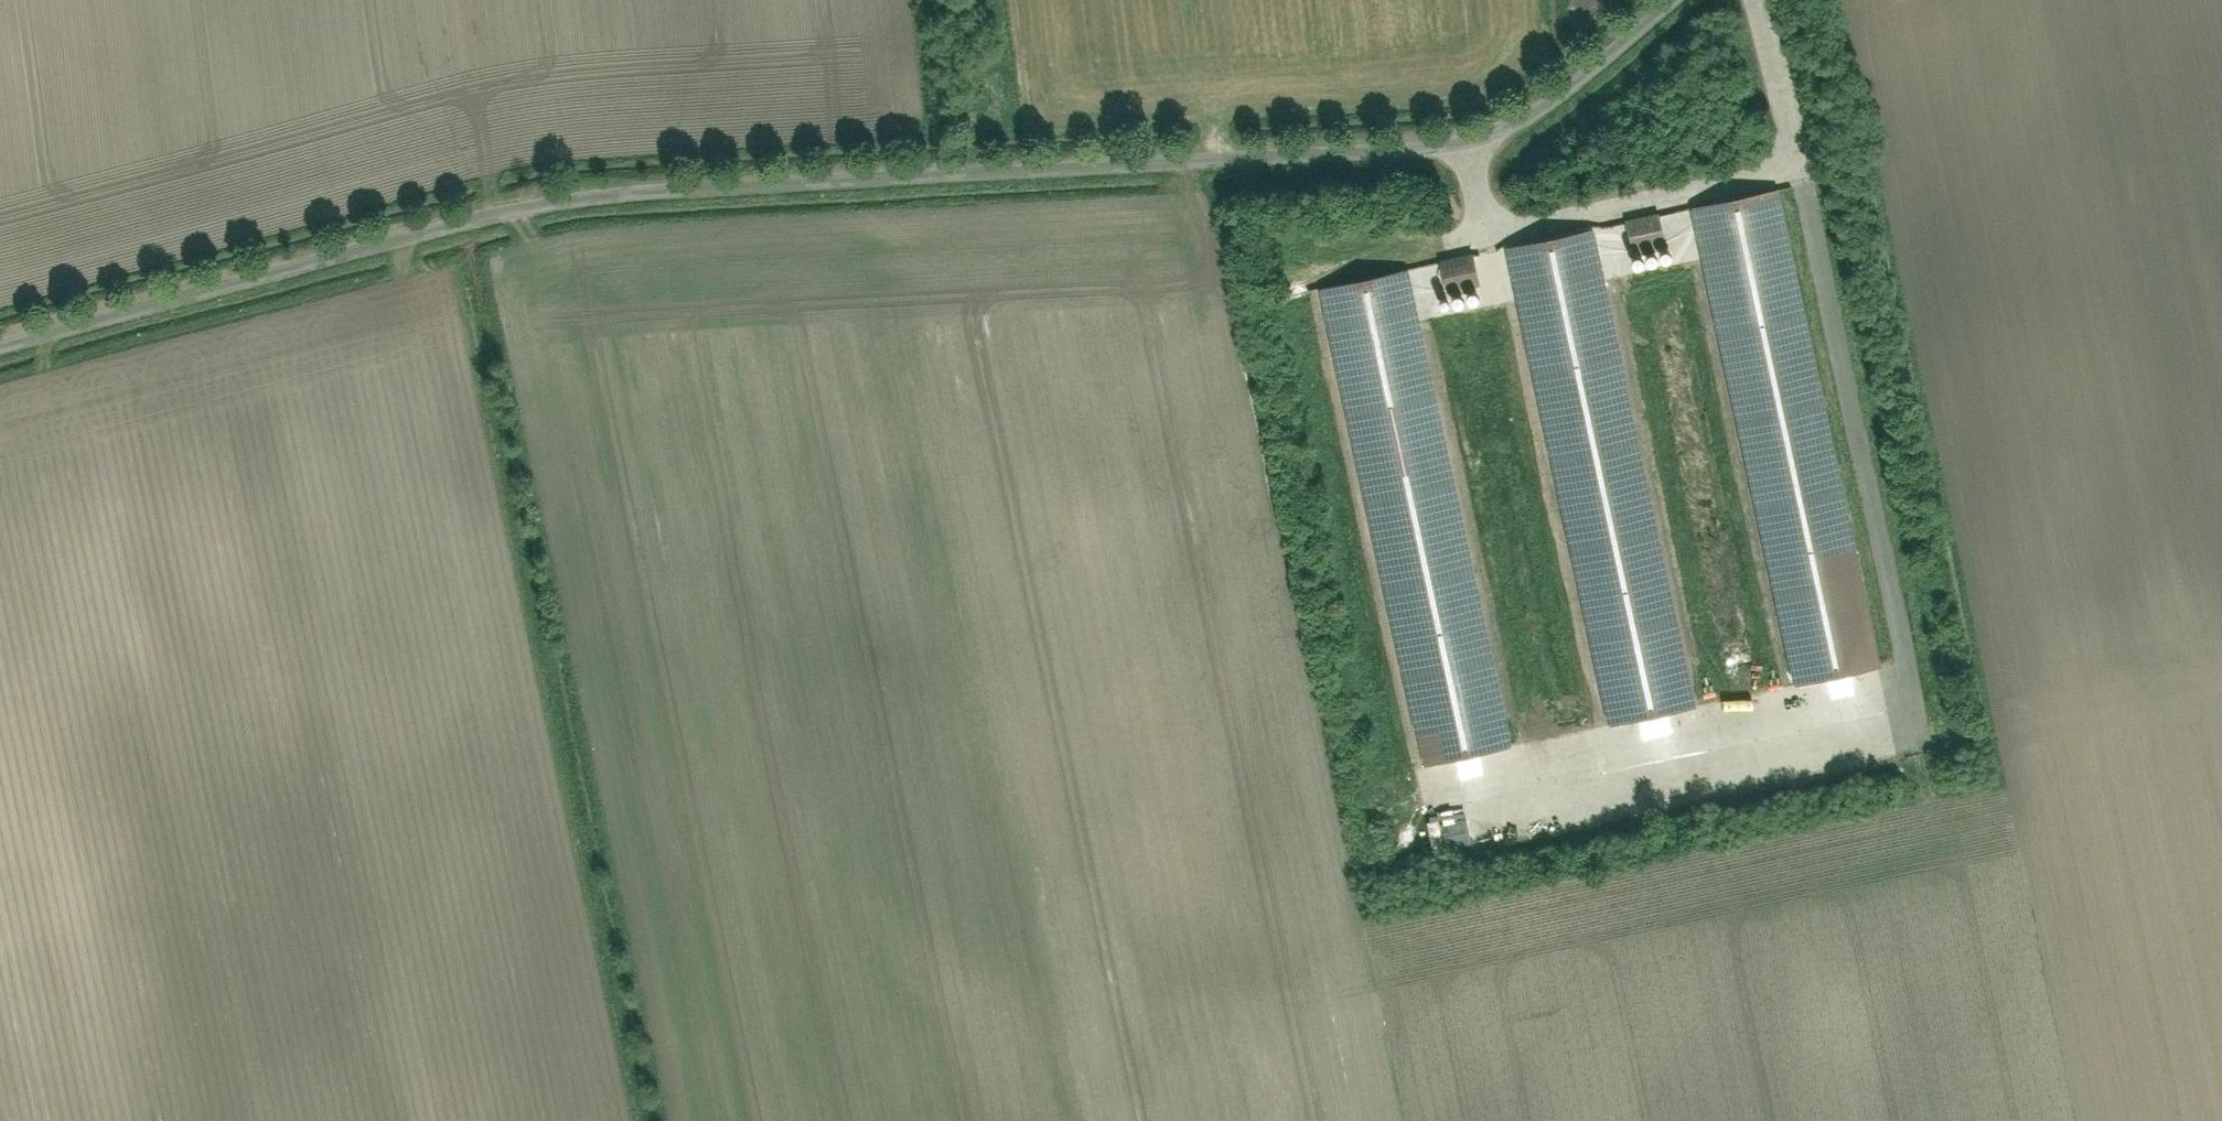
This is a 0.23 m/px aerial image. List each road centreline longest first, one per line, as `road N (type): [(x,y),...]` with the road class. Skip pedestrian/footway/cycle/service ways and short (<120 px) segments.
road 1 (unclassified): [(1676,0),(1531,114),(1462,142),(536,203),(0,333)]

